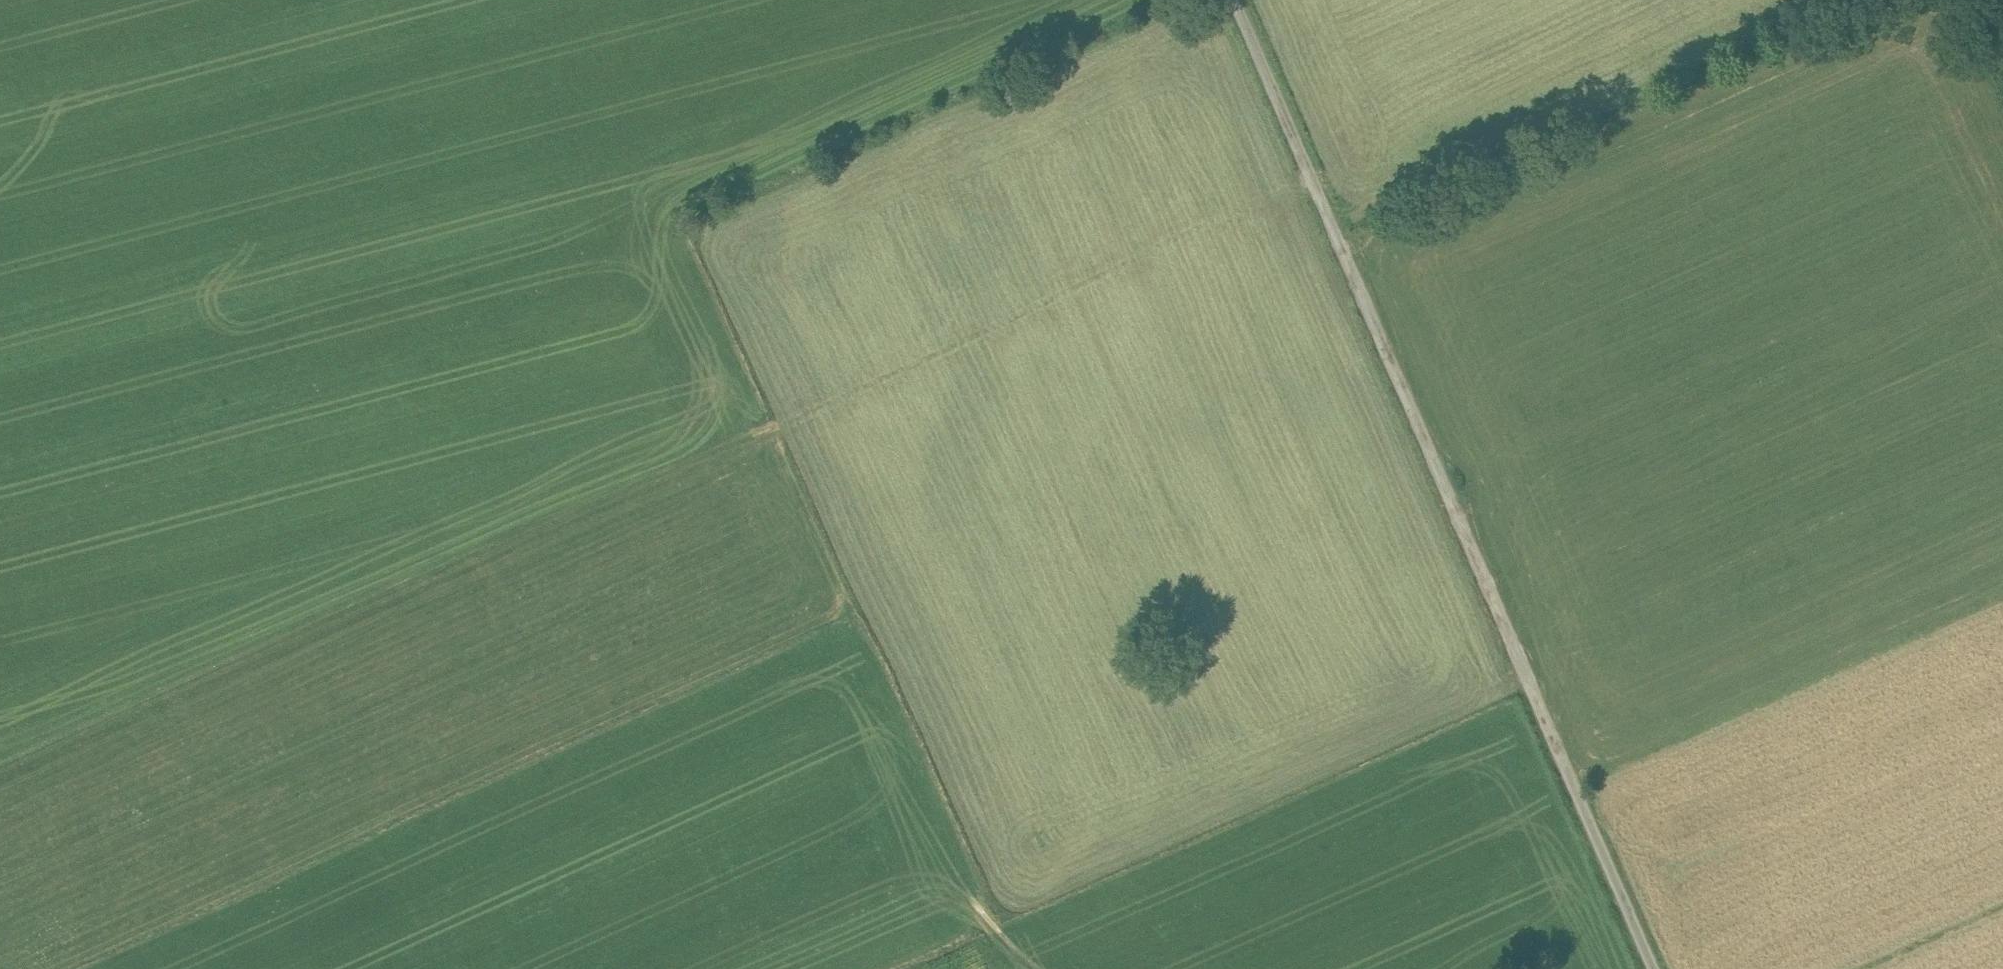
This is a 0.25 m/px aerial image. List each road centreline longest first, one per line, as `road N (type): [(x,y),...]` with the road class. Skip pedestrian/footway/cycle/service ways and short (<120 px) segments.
road 1 (unclassified): [(1237,0),(1657,968)]

